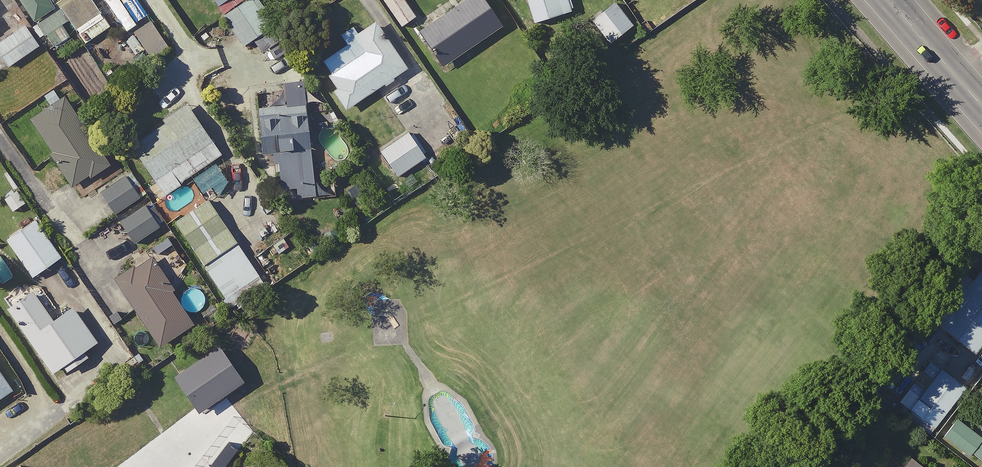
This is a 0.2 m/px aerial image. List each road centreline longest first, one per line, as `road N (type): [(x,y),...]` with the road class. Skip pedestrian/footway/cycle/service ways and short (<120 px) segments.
road 1 (secondary): [(890,0),(981,105)]

